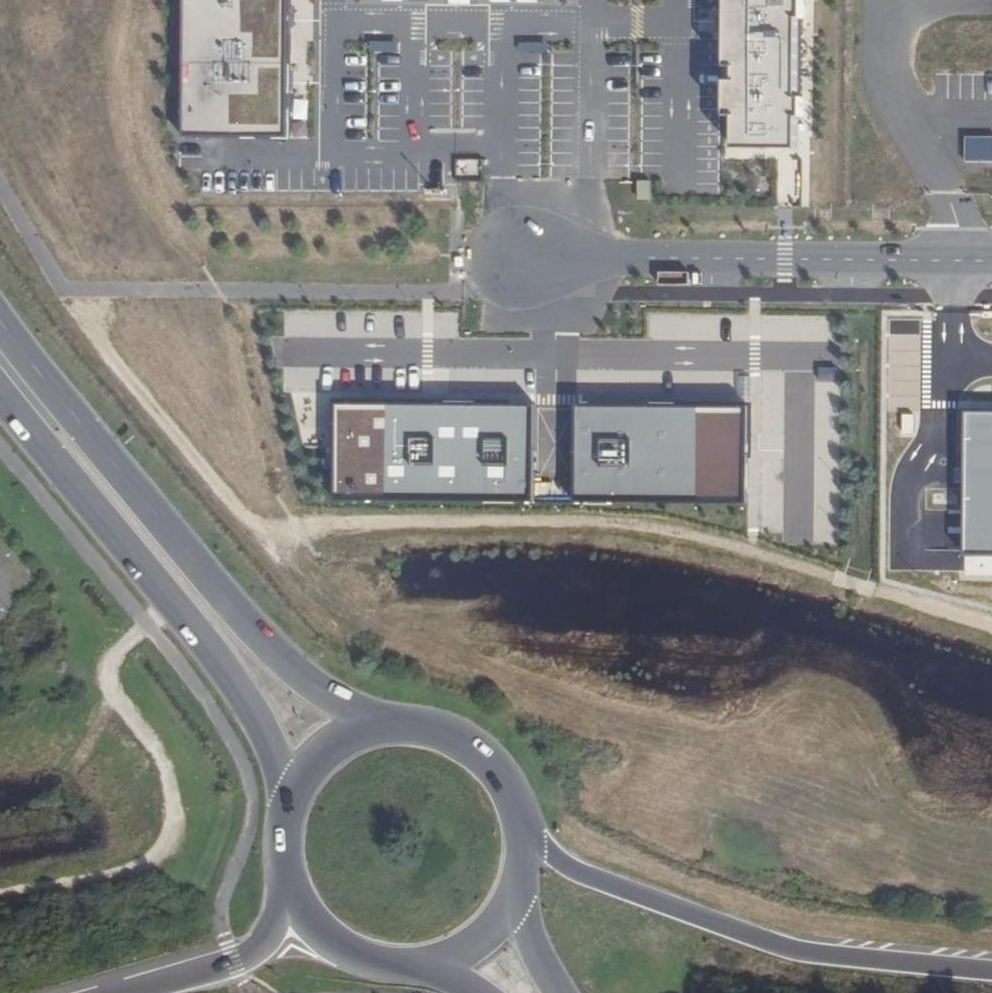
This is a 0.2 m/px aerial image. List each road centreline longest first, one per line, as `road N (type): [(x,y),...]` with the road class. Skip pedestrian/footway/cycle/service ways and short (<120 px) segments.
road 1 (primary): [(365,726),(307,682),(0,319)]
road 2 (primary): [(0,396),(218,661),(258,722),(282,805)]
road 3 (trunk): [(991,971),(810,953),(586,874),(524,828)]
road 4 (unclassified): [(991,259),(529,253)]
road 5 (primary): [(524,828),(501,771),(480,749),(426,723),(365,726)]
road 6 (trunk): [(299,918),(235,964),(124,992)]
road 7 (primary): [(299,918),(352,960),(396,969),(441,963)]
road 8 (primary): [(561,992),(540,956),(523,870)]
road 9 (primary): [(441,963),(494,927),(523,870)]

